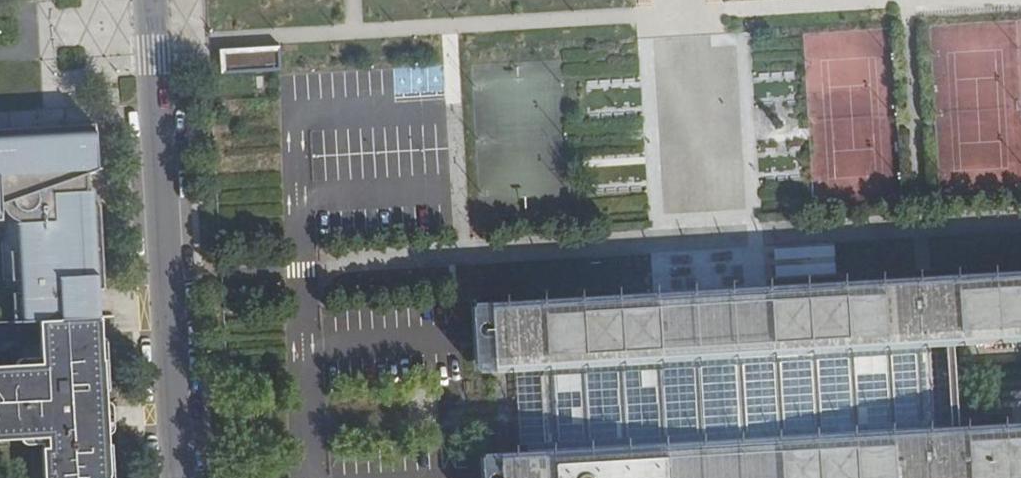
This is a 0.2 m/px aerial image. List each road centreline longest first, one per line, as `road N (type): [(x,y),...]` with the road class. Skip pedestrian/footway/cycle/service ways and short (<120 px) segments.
road 1 (tertiary): [(177,477),(150,0)]

